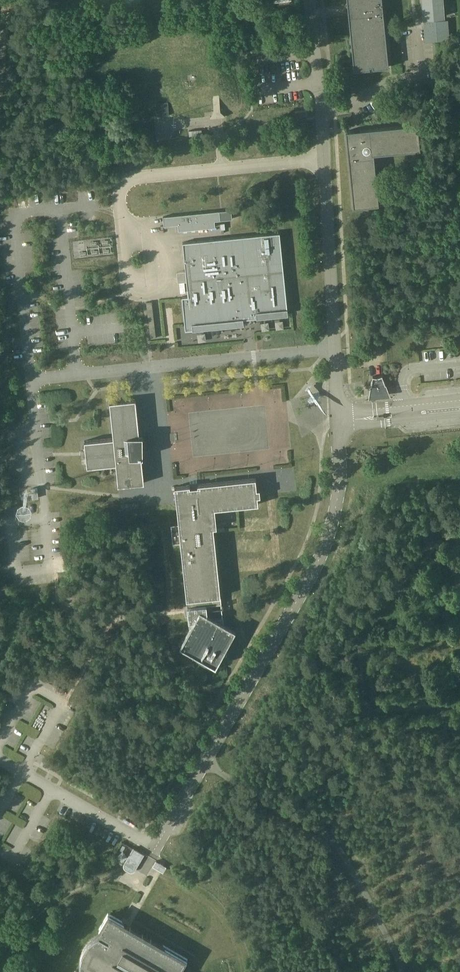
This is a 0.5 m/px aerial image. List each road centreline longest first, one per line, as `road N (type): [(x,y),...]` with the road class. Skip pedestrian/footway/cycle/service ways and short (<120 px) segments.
road 1 (track): [(155,848),(137,875),(100,880),(50,905),(0,967)]
road 2 (track): [(243,971),(214,909),(146,867)]

